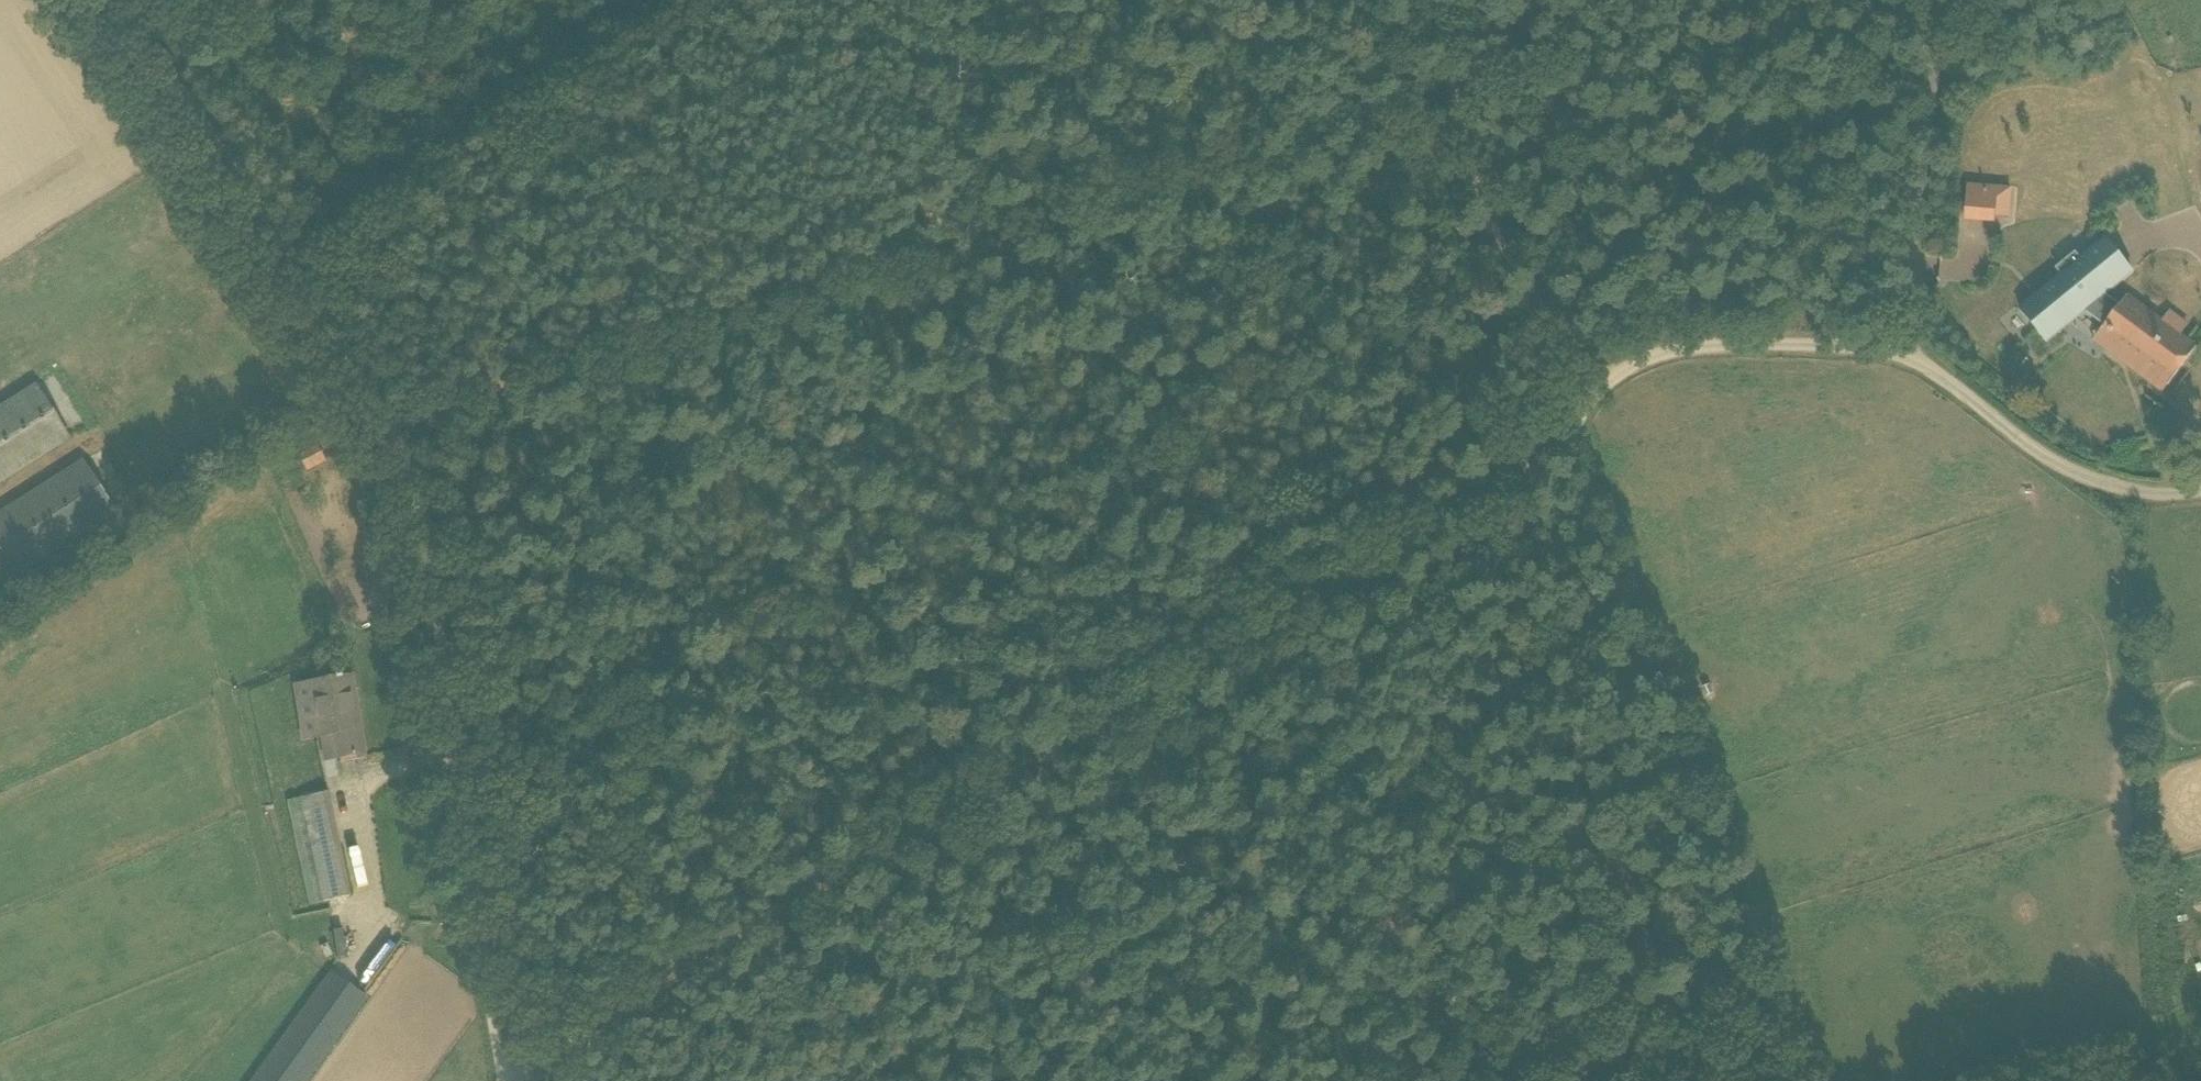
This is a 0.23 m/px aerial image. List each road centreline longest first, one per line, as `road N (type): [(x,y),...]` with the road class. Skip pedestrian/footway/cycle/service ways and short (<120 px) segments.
road 1 (track): [(517,1080),(527,1065),(1505,485),(1591,400)]
road 2 (track): [(400,435),(890,258),(1439,109)]
road 3 (track): [(1822,1080),(1574,415)]
road 4 (track): [(436,604),(417,479),(400,435),(181,100),(98,0)]
road 5 (track): [(1611,380),(1439,109),(1434,0)]
road 6 (unclassified): [(1906,356),(1943,0)]
road 7 (unclassified): [(2200,493),(2140,494),(2079,477),(2026,447),(1906,356)]
road 8 (unclassified): [(1591,400),(1656,355),(1716,346),(1906,356)]
road 9 (track): [(914,0),(919,204),(890,258)]

